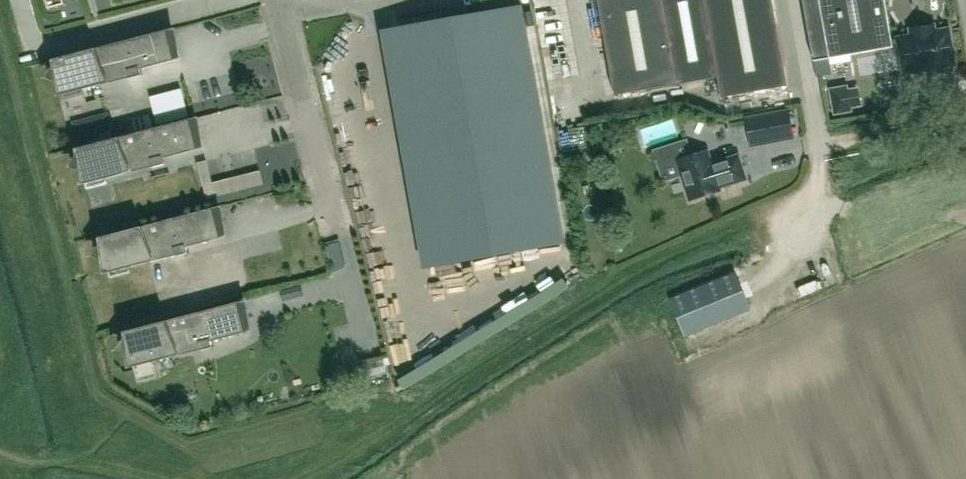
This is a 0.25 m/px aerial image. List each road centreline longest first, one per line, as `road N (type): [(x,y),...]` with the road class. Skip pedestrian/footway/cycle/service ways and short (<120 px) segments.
road 1 (unclassified): [(341,238),(283,9)]

